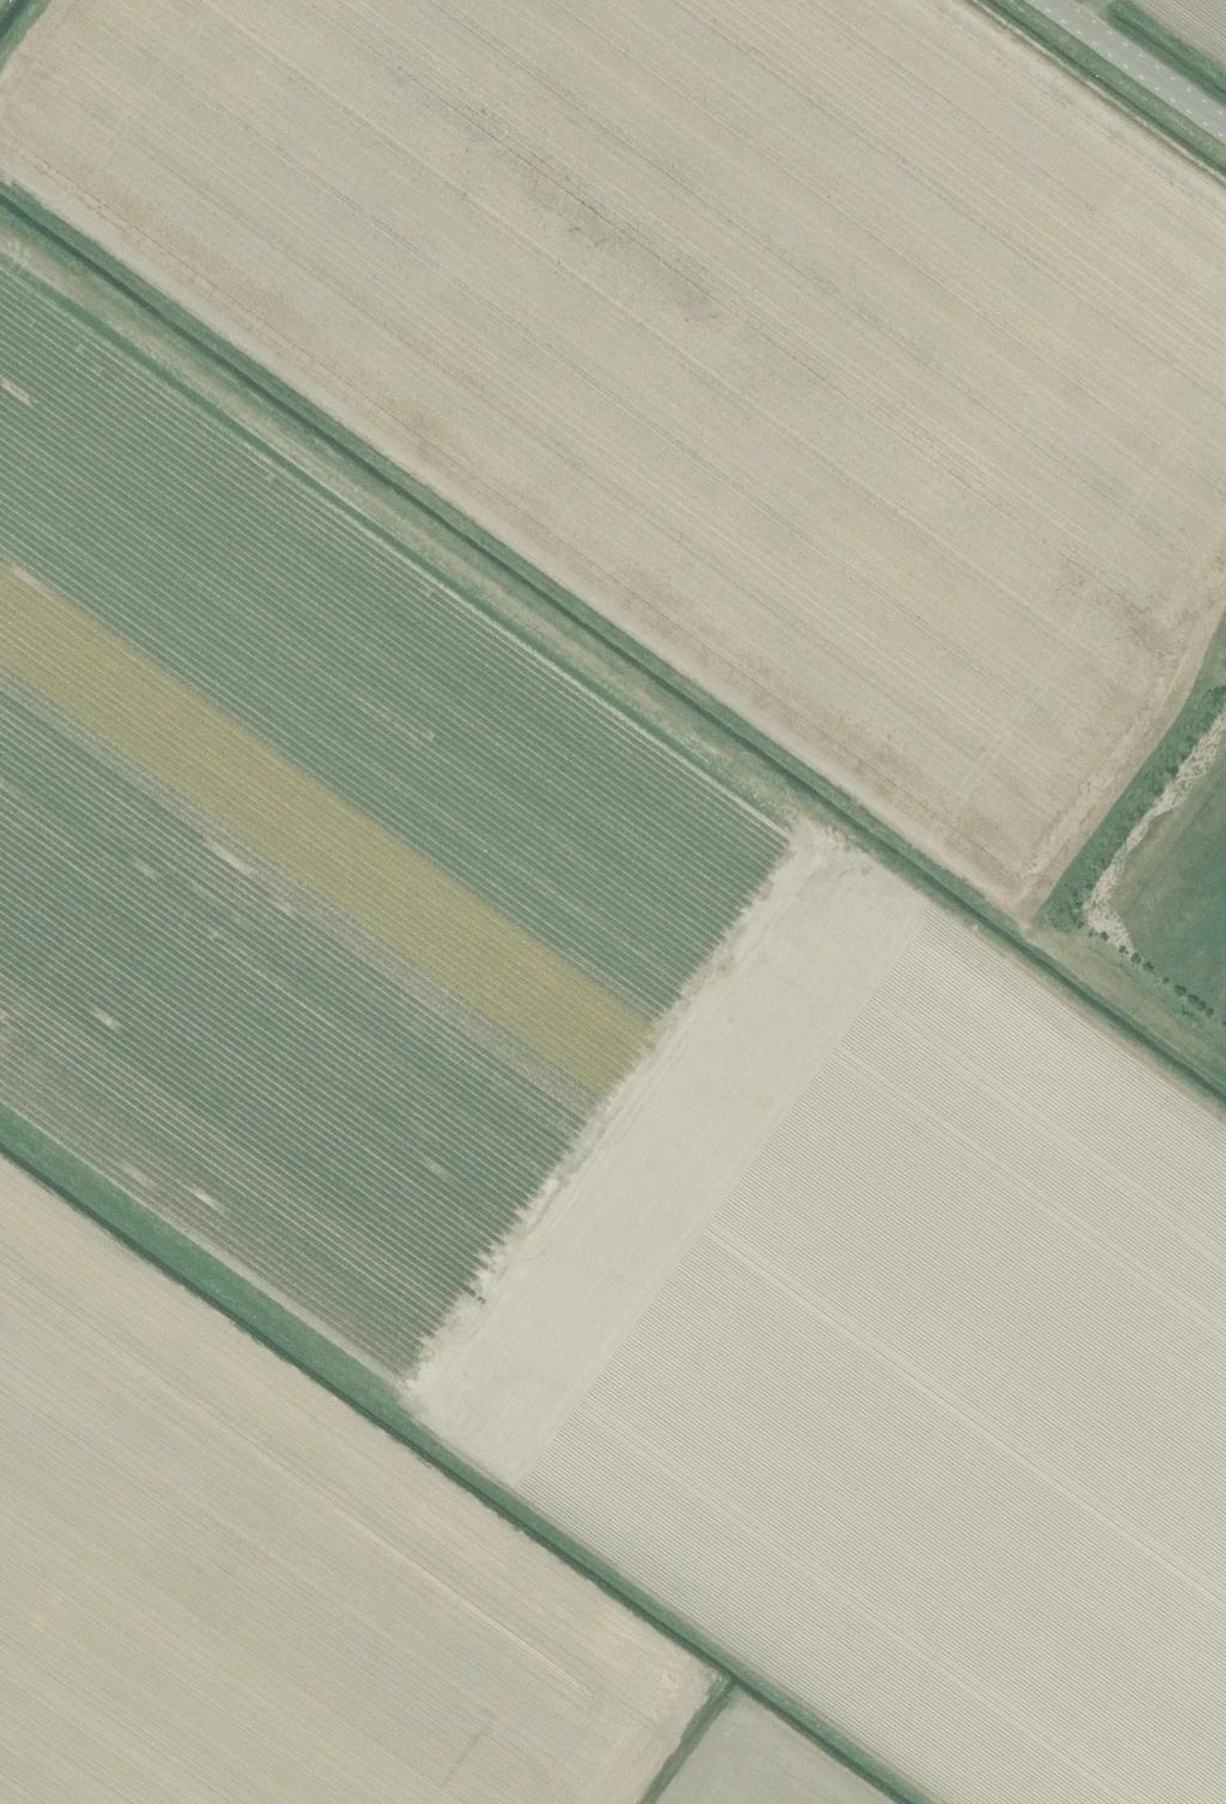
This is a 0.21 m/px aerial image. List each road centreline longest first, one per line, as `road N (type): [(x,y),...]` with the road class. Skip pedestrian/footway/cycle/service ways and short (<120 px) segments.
road 1 (tertiary): [(1225,128),(1049,0)]

